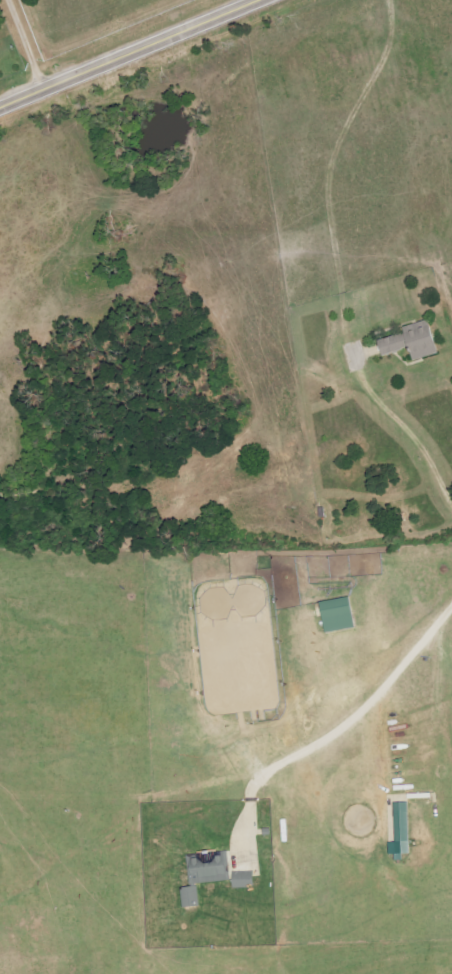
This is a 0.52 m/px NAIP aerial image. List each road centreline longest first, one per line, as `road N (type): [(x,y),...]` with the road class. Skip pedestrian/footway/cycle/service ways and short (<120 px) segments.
road 1 (tertiary): [(0,112),(268,0)]

